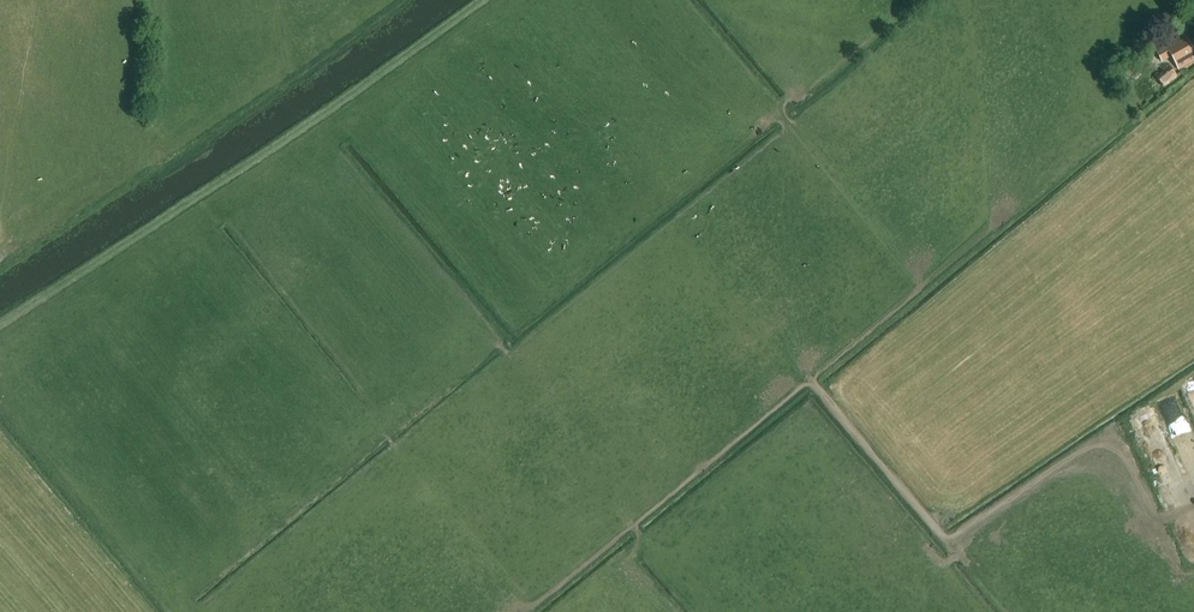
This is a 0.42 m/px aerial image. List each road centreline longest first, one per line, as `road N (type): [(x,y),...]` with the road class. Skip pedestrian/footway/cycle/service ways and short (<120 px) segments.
road 1 (track): [(0,324),(481,0)]

